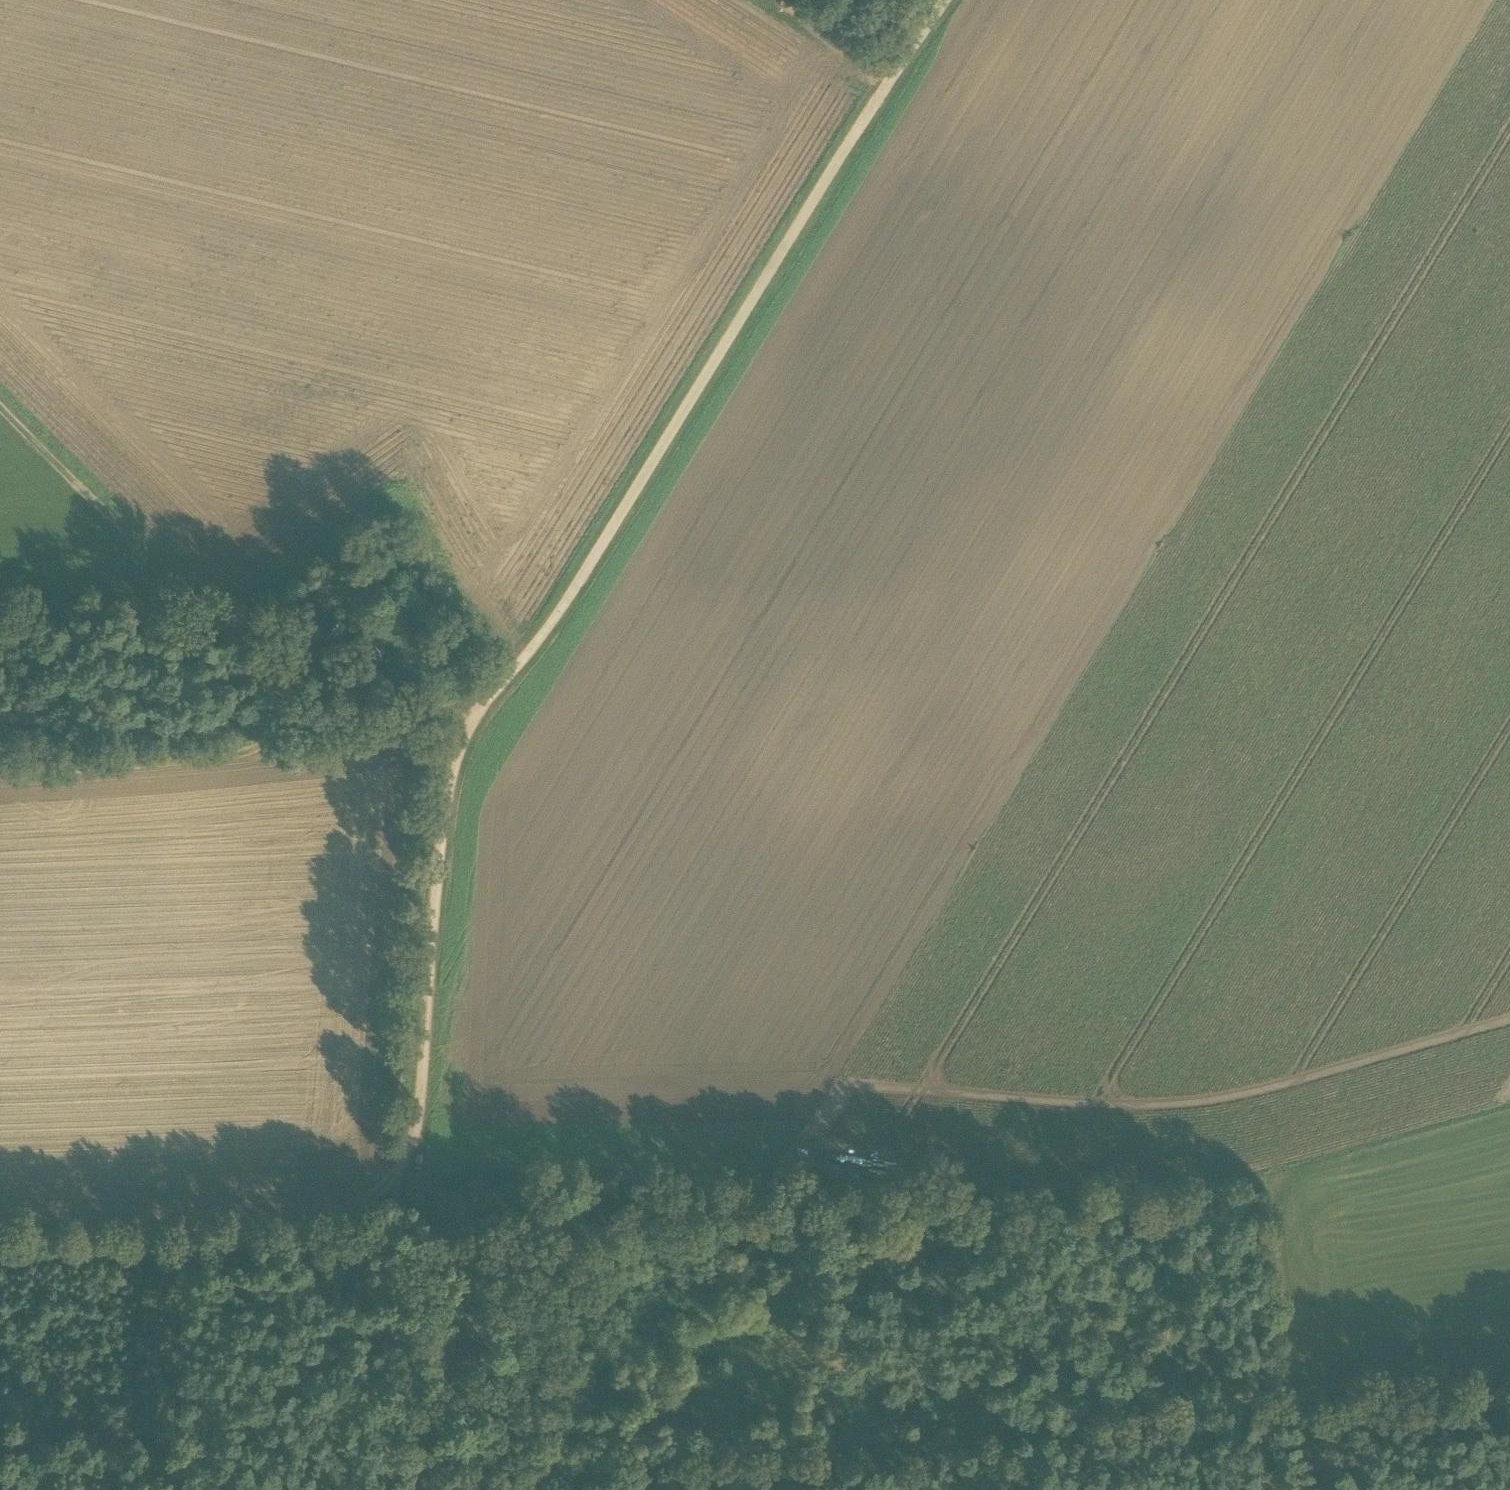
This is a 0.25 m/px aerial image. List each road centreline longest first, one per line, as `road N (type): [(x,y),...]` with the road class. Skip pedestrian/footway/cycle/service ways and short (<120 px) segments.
road 1 (track): [(1509,1351),(1270,1395),(543,1470)]
road 2 (unclassified): [(456,764),(472,725),(547,631),(943,0)]
road 3 (track): [(456,764),(381,720),(305,721),(0,408)]
road 4 (track): [(456,764),(419,1111),(397,1168)]
road 5 (track): [(338,1226),(291,1246),(0,1253)]
road 6 (track): [(305,721),(230,757),(0,770)]
road 7 (track): [(390,1301),(393,1485)]
road 8 (track): [(543,1470),(393,1485)]
road 9 (track): [(381,720),(498,687)]
road 10 (track): [(882,93),(806,0)]

